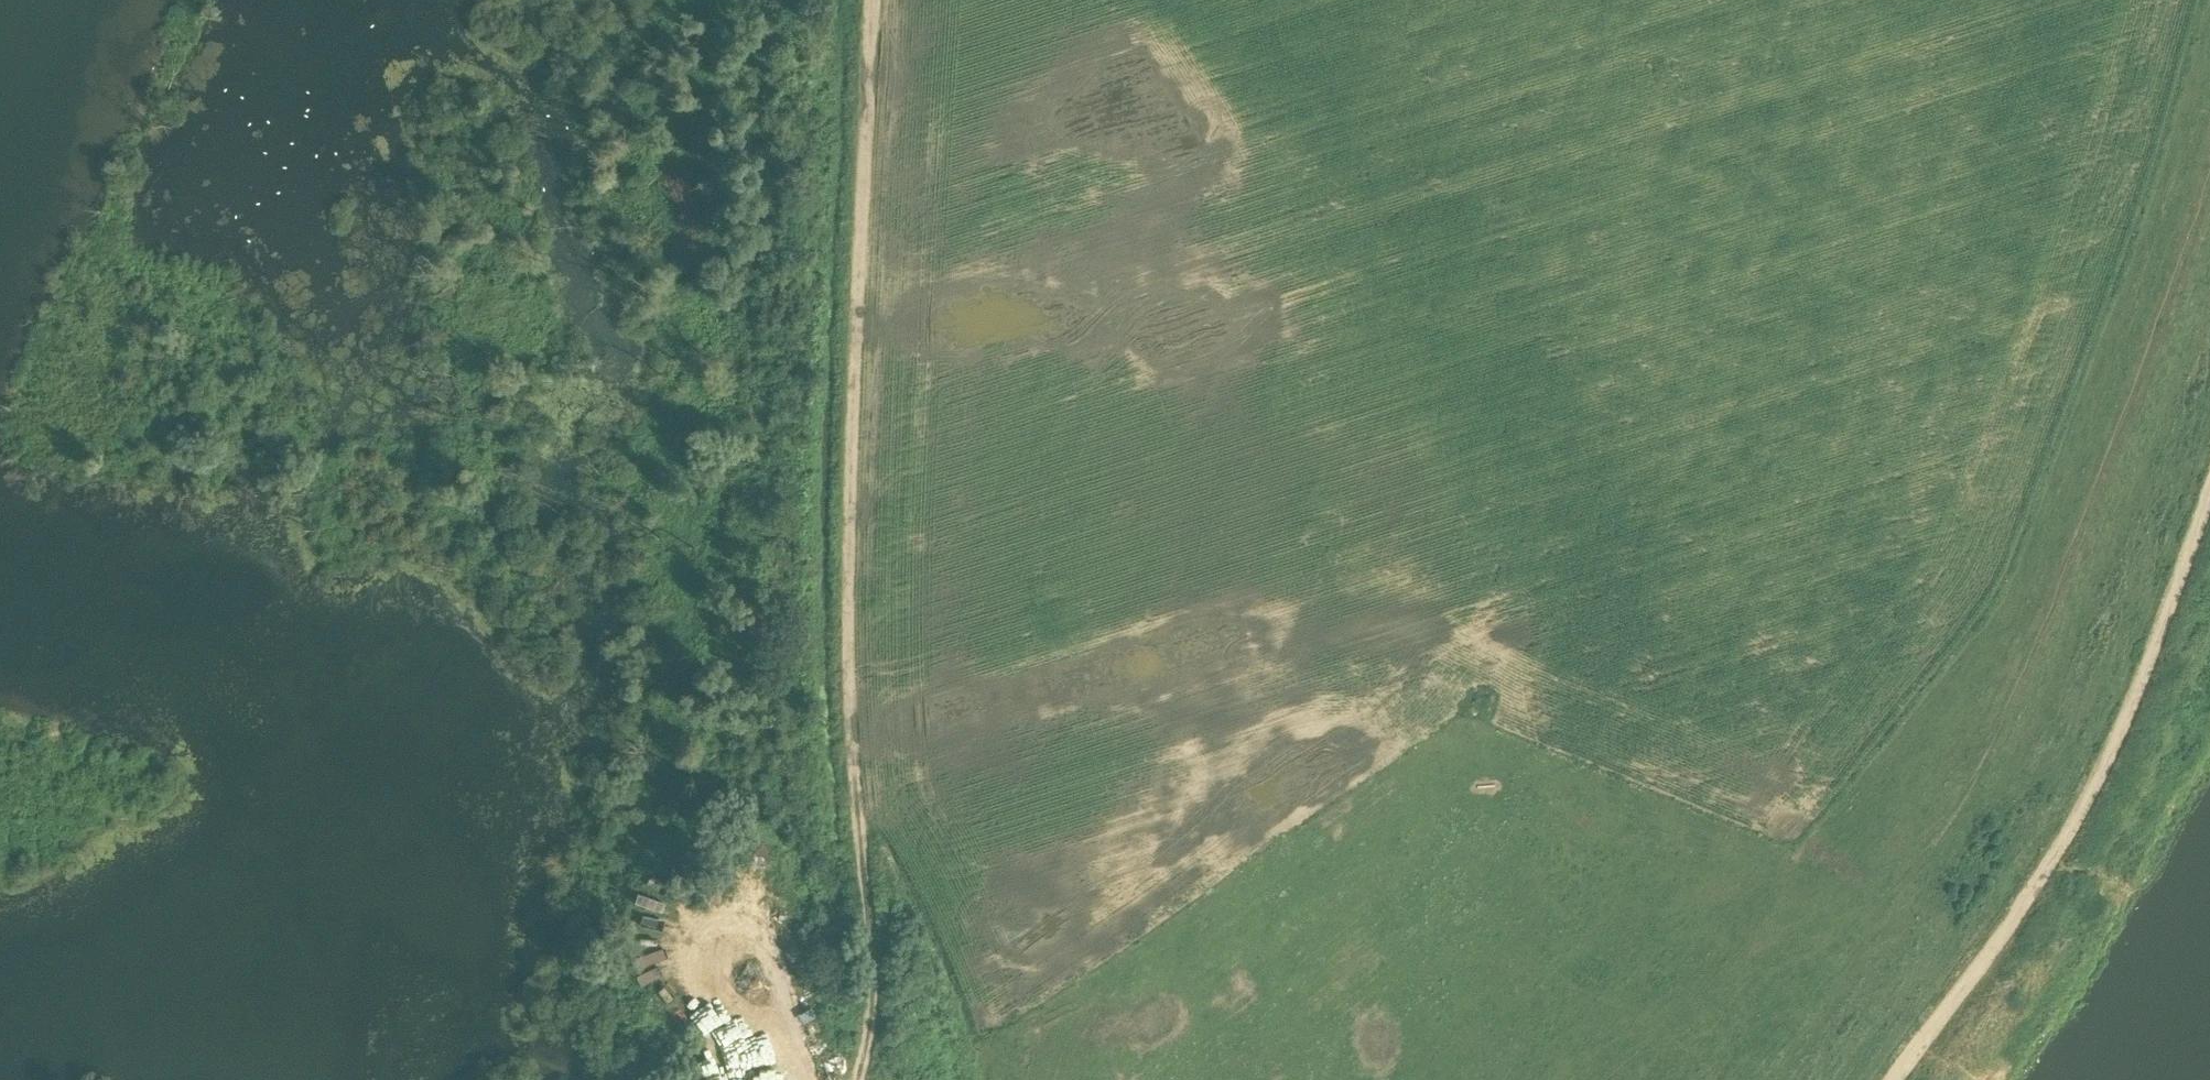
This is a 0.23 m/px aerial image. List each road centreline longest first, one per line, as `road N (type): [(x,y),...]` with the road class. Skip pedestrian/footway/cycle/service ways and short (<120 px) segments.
road 1 (track): [(2209,500),(2096,791),(2013,933),(1897,1079)]

